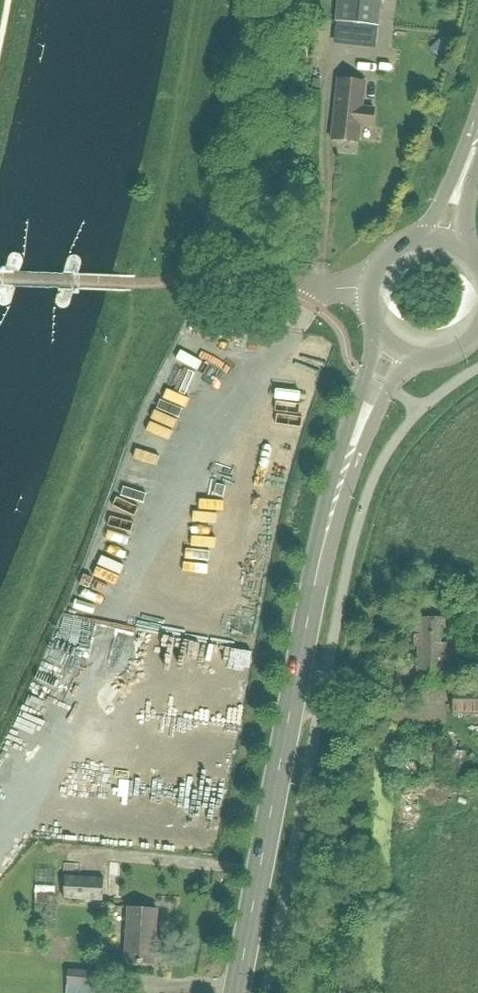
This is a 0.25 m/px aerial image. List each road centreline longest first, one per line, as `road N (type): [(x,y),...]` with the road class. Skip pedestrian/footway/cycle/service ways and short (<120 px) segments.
road 1 (primary): [(237,992),(319,563),(351,449)]
road 2 (primary): [(379,331),(352,413),(351,449)]
road 3 (primary): [(477,132),(422,237)]

